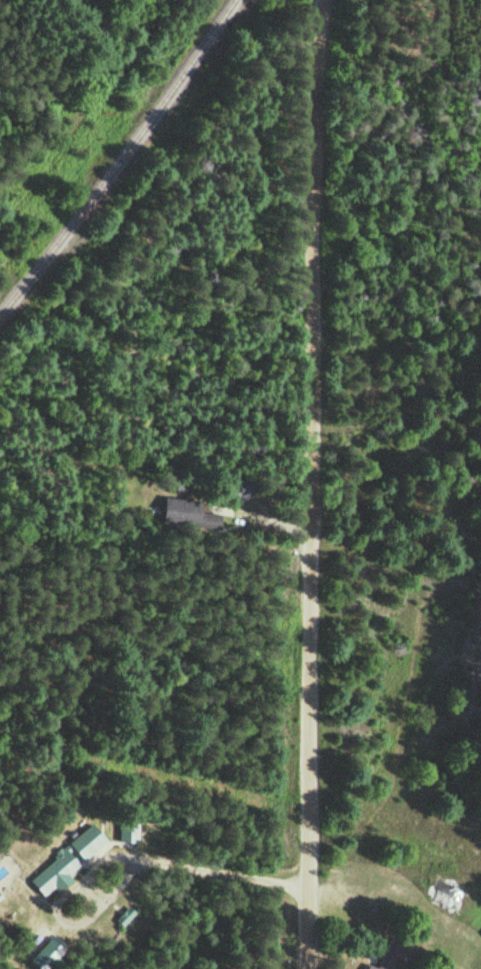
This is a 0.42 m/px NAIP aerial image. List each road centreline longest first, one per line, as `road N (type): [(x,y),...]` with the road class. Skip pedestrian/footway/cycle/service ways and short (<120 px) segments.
road 1 (residential): [(306,968),(324,0)]
road 2 (track): [(315,362),(480,344)]

